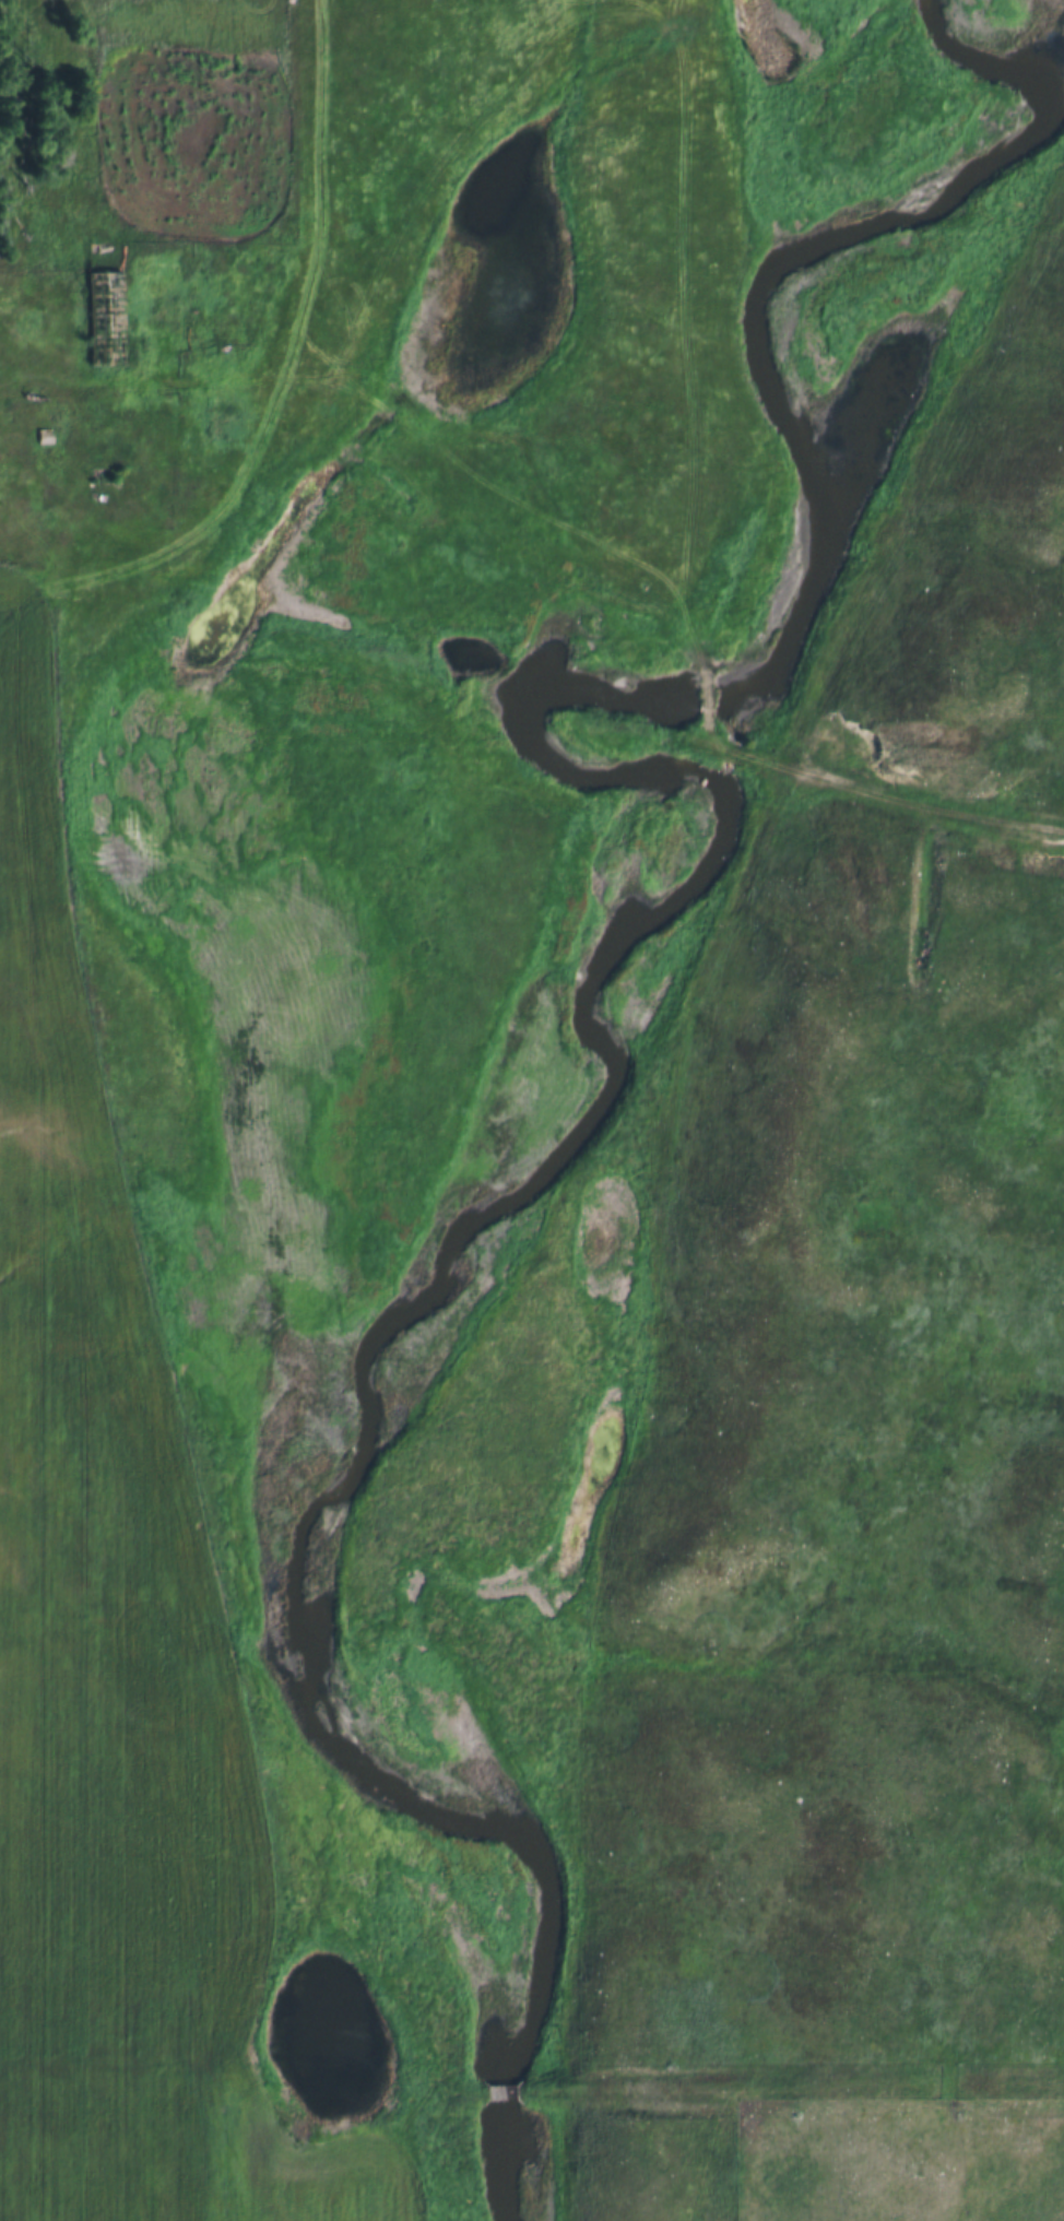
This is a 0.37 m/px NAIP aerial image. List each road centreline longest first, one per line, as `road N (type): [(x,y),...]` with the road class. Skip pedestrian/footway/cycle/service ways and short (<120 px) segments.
road 1 (track): [(1063,833),(890,795),(783,759)]

